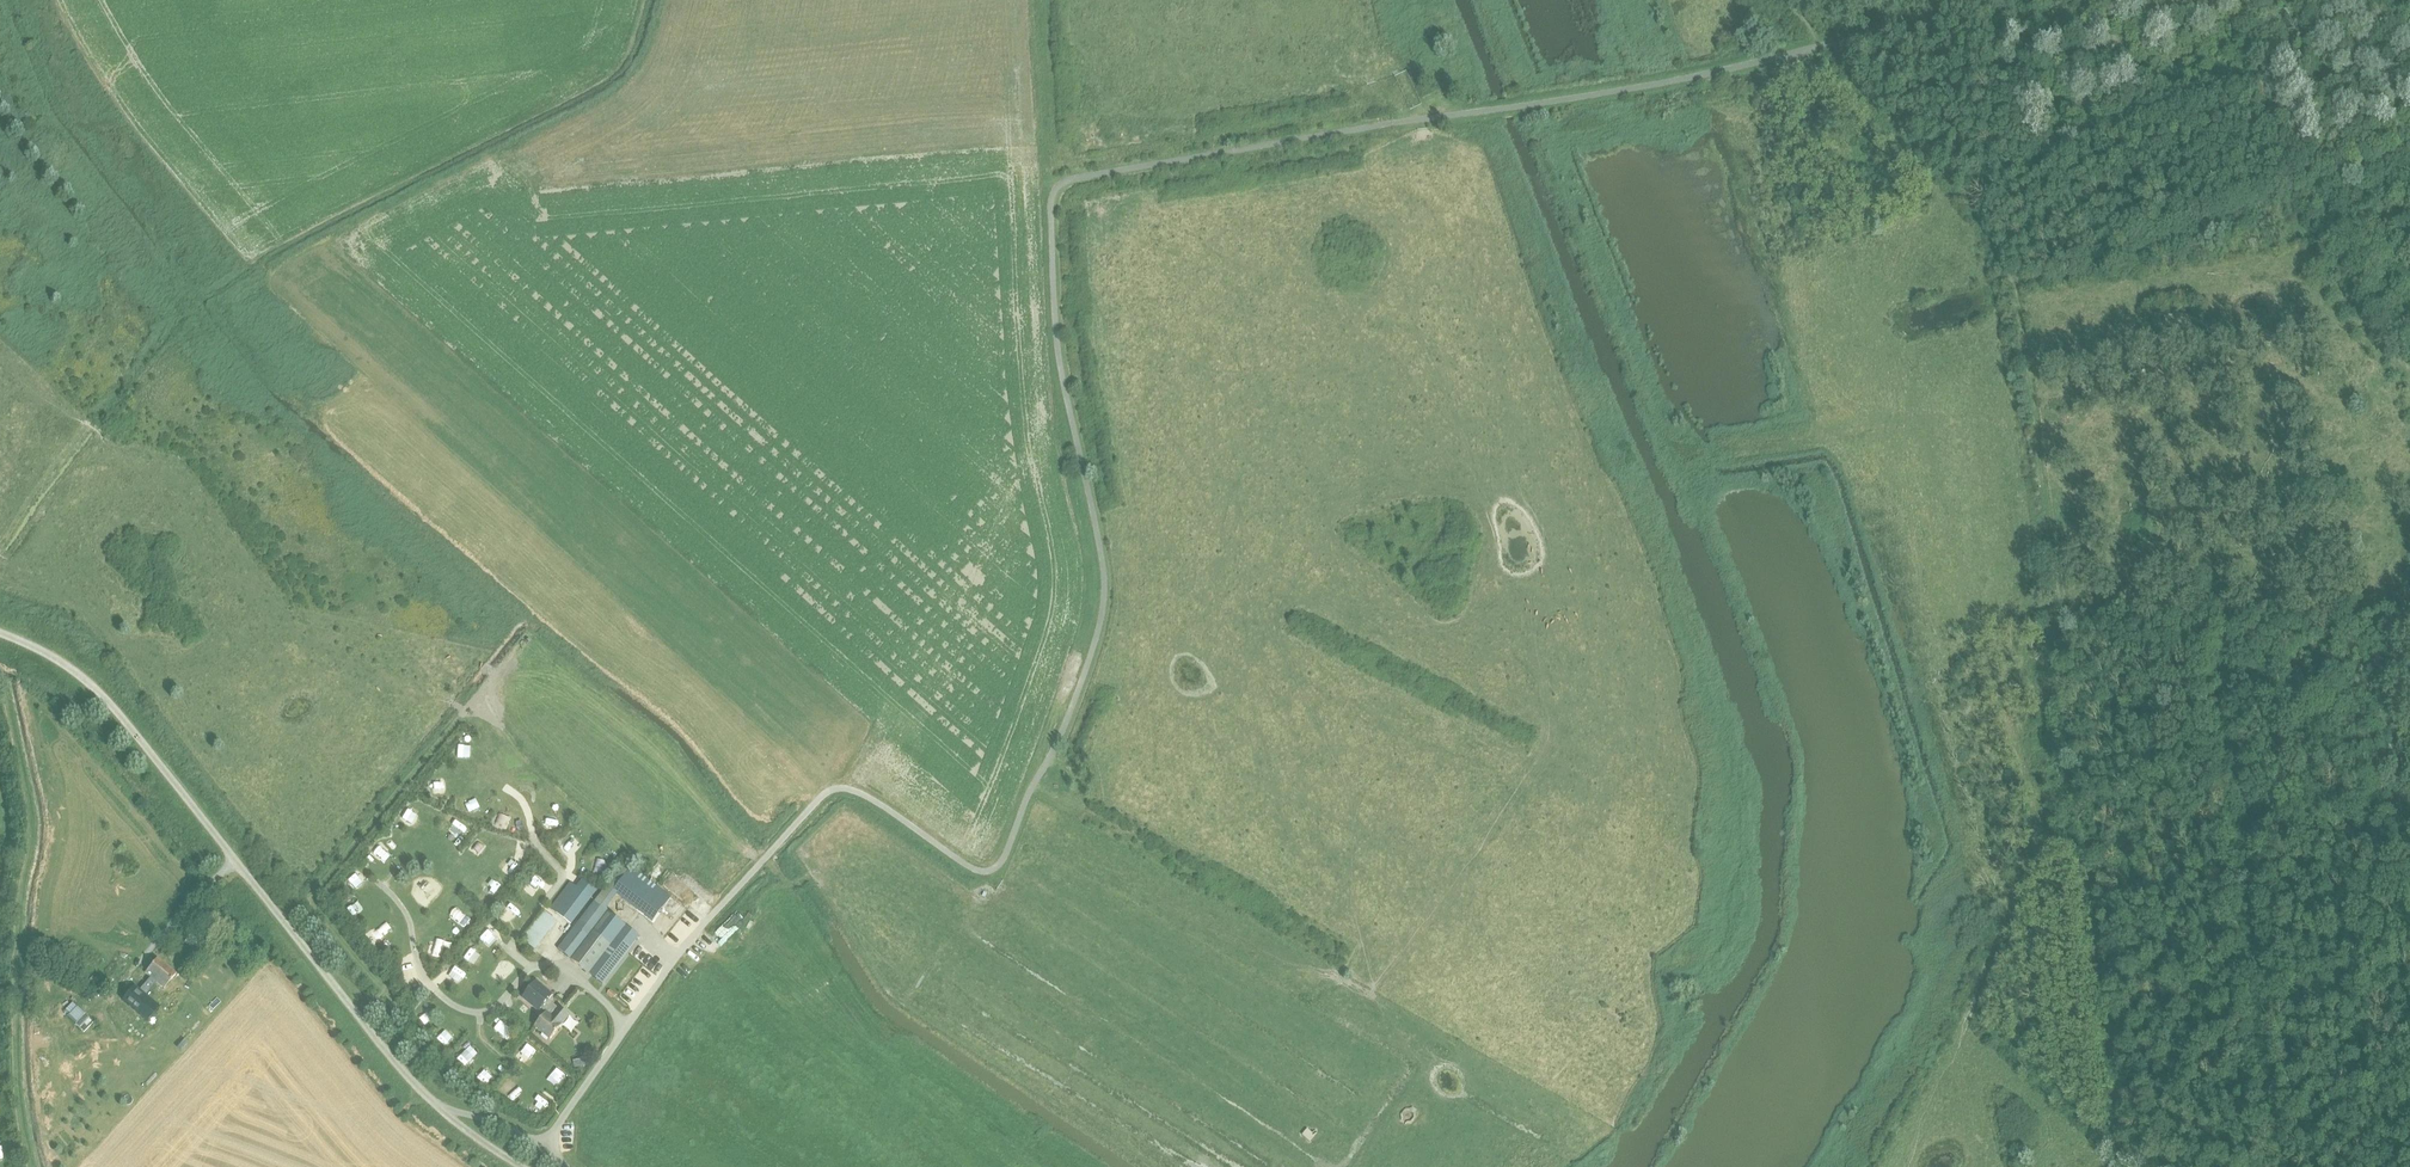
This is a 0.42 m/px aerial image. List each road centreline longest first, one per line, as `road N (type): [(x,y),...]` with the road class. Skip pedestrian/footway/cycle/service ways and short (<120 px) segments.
road 1 (unclassified): [(1042,767),(1008,851),(988,872),(969,868),(856,792),(825,794),(674,958),(544,1144)]
road 2 (unclassified): [(440,1108),(115,709),(60,662),(0,635)]
road 3 (unclassified): [(1967,0),(1756,64),(1400,122)]

